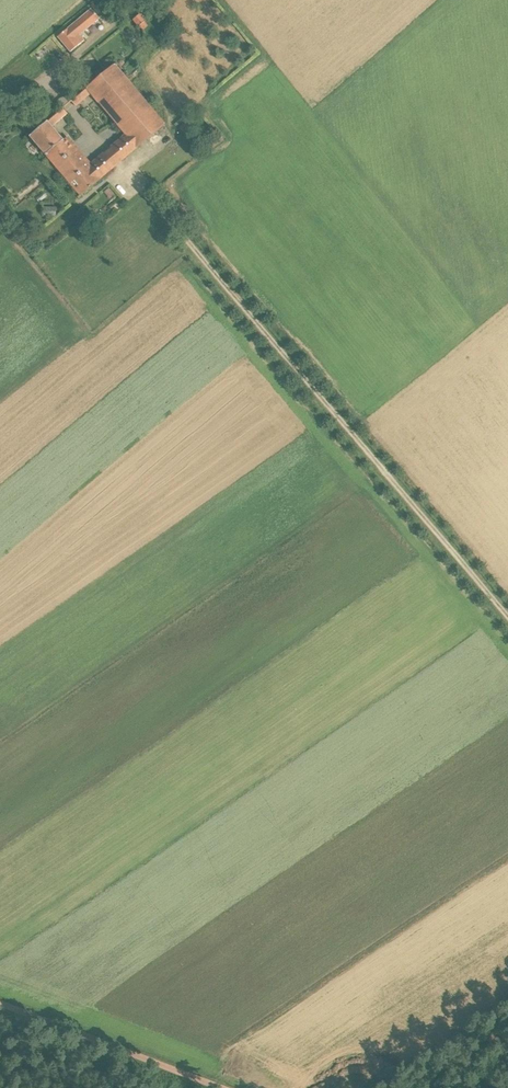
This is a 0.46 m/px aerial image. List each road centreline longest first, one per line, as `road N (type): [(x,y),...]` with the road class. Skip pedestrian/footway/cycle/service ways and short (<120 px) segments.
road 1 (track): [(134,177),(507,619)]
road 2 (unclassified): [(0,1005),(211,1087)]

